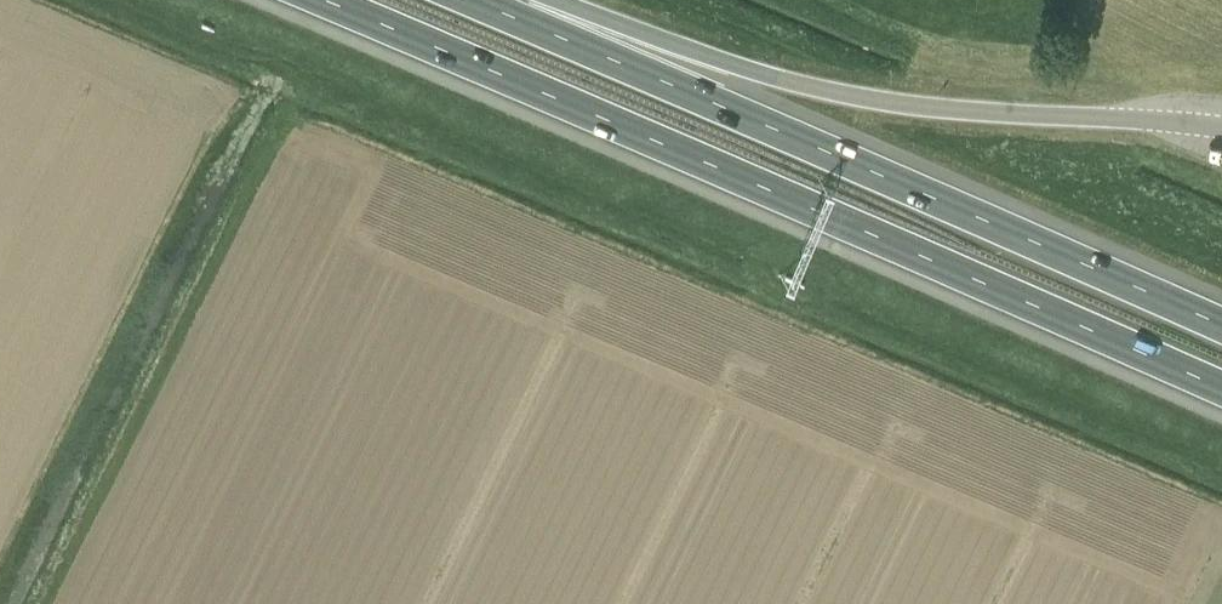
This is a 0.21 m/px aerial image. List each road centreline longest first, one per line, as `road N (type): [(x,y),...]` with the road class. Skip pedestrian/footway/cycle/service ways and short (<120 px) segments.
road 1 (motorway): [(325,0),(1221,393)]
road 2 (motorway): [(1221,329),(471,0)]
road 3 (track): [(39,603),(238,204),(252,198),(294,116)]
road 4 (motorway): [(1059,115),(846,96),(601,16),(521,0)]

